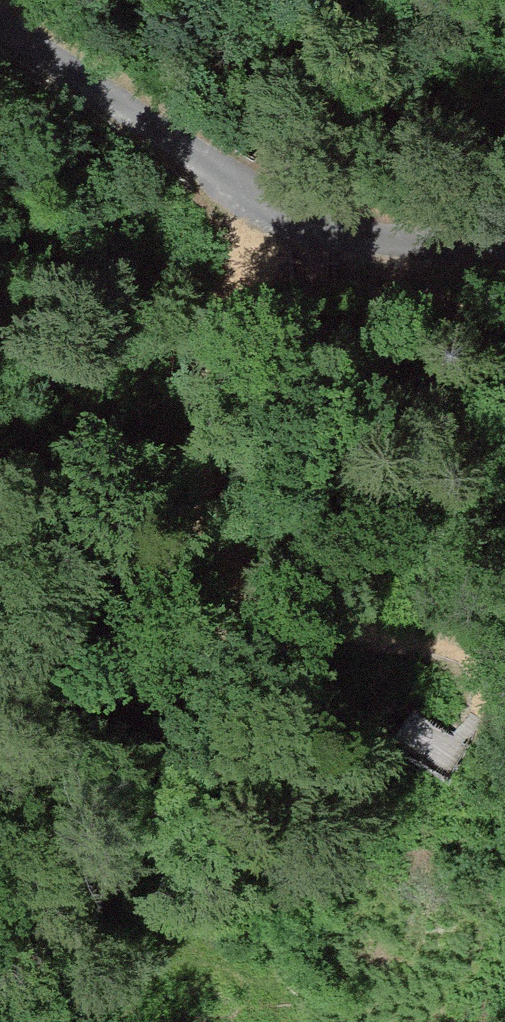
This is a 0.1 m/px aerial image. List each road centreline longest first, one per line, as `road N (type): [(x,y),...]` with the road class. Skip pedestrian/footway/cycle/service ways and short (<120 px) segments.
road 1 (track): [(449,758),(469,647),(251,618),(190,536),(217,301),(245,191)]
road 2 (track): [(504,241),(376,242),(245,191),(0,28)]
road 3 (track): [(107,1021),(194,945),(224,977)]

